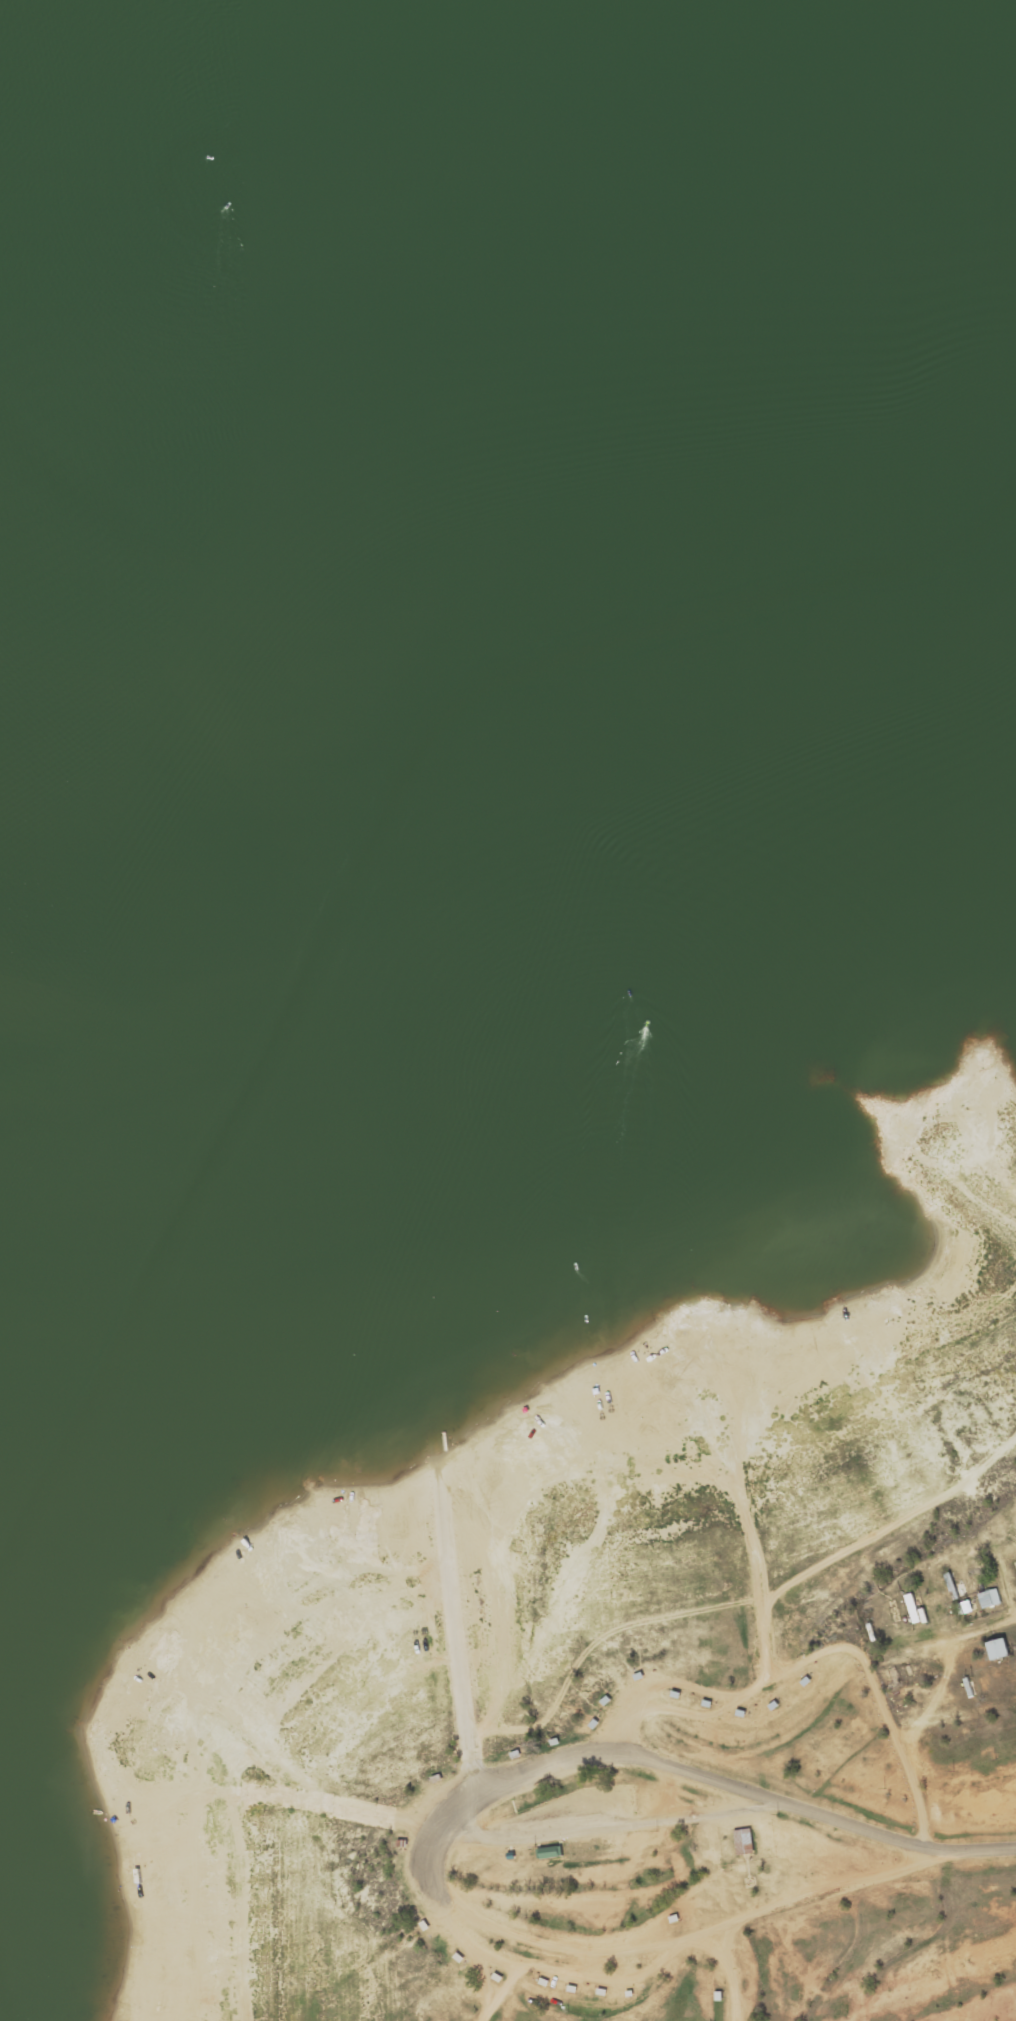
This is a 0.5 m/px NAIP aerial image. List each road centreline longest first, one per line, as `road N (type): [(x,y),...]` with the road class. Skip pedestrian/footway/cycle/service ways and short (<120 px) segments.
road 1 (residential): [(497,1923),(443,1881),(438,1853),(448,1825),(479,1795),(601,1749),(673,1760),(906,1841),(1015,1846)]
road 2 (track): [(975,1848),(787,1901),(680,1943)]
road 3 (residential): [(736,2020),(723,1960),(705,1946),(585,1947),(497,1923)]
road 4 (residential): [(975,1848),(922,1759),(825,1781)]
road 5 (track): [(848,1822),(825,1781),(777,1755),(695,1769)]

